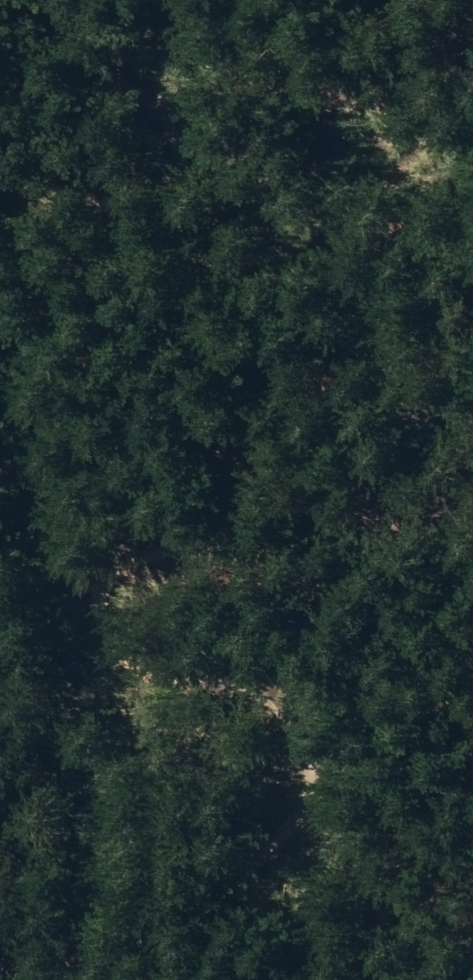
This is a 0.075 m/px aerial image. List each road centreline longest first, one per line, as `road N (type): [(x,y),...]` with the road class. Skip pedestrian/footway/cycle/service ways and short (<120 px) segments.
road 1 (track): [(63,0),(151,104),(203,208),(360,347),(412,421),(355,484),(204,518),(148,563),(164,641),(238,686),(288,753),(274,857),(297,957),(283,979)]
road 2 (track): [(0,249),(37,388),(78,979)]

